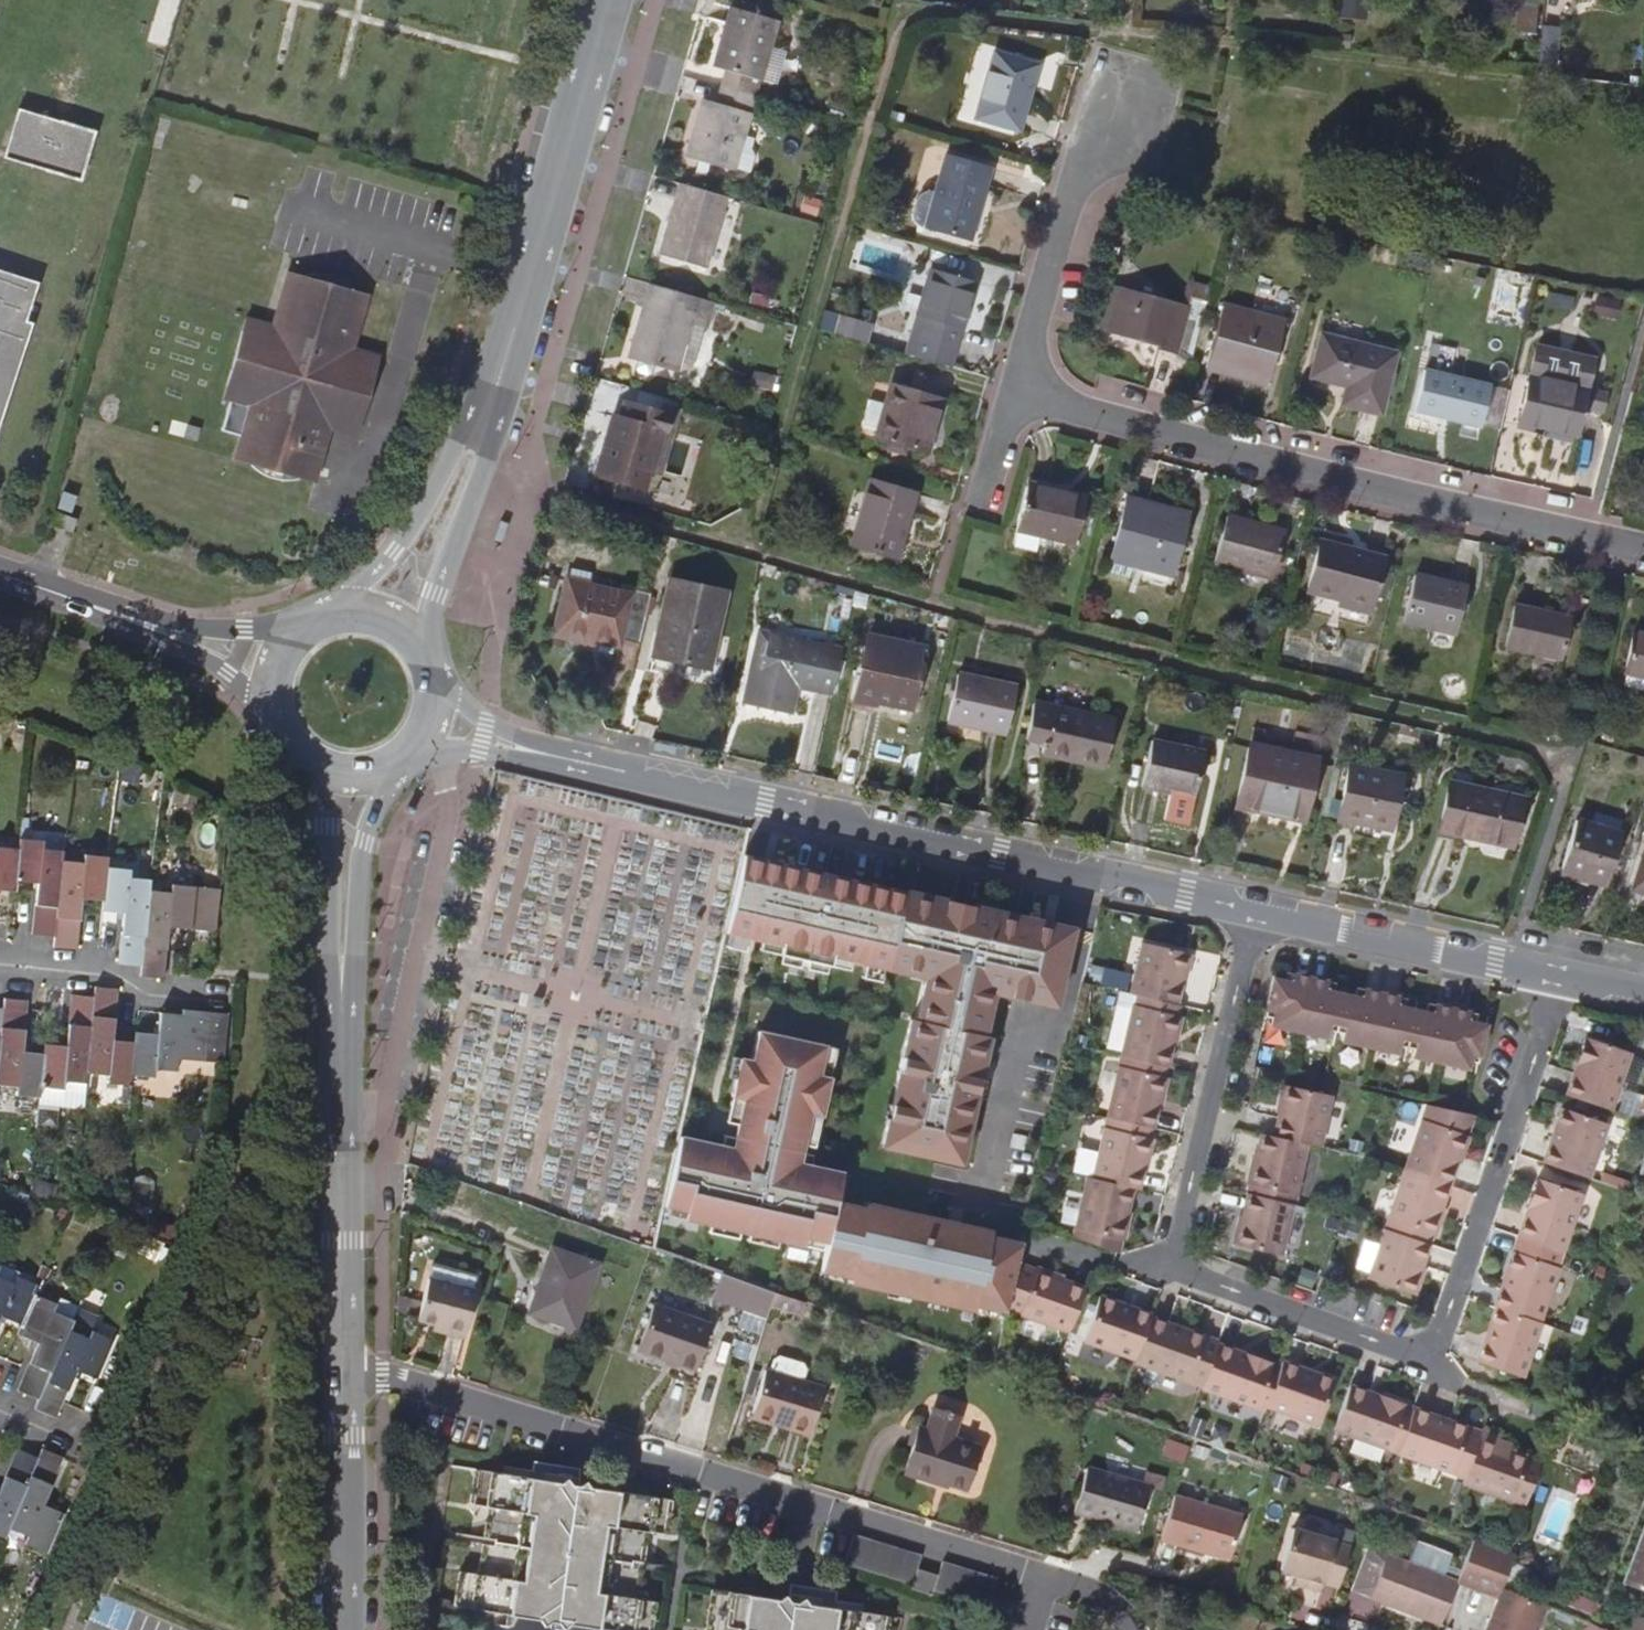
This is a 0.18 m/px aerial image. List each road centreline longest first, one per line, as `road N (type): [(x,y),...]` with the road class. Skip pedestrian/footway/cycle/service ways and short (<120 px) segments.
road 1 (residential): [(1251,916),(1178,1224),(1181,1255),(1196,1277),(1222,1290),(1378,1345),(1406,1350),(1429,1340),(1446,1315),(1538,1042),(1549,979)]
road 2 (residential): [(342,1377),(391,1381),(1077,1592),(1124,1629)]
road 3 (tertiary): [(1251,916),(552,758)]
road 4 (residential): [(1012,395),(1384,495),(1643,553)]
road 5 (tertiary): [(338,939),(342,1377)]
road 6 (tertiary): [(604,0),(492,387)]
road 7 (tertiary): [(1549,979),(1251,916)]
road 8 (residential): [(1120,116),(1075,172),(1012,395)]
road 9 (tertiary): [(492,387),(391,552),(338,609)]
road 10 (tertiary): [(422,643),(477,466),(492,387)]
road 11 (tertiary): [(342,1377),(343,1629)]
road 12 (residential): [(0,969),(117,980),(150,998),(212,1001)]
road 13 (tertiary): [(286,636),(174,631),(111,616)]
road 14 (tertiary): [(111,616),(262,702)]
road 15 (tertiary): [(306,774),(338,939)]
road 16 (tertiary): [(338,939),(360,845),(387,779)]
road 17 (tertiary): [(421,752),(552,758)]
road 18 (tertiary): [(552,758),(440,696)]

